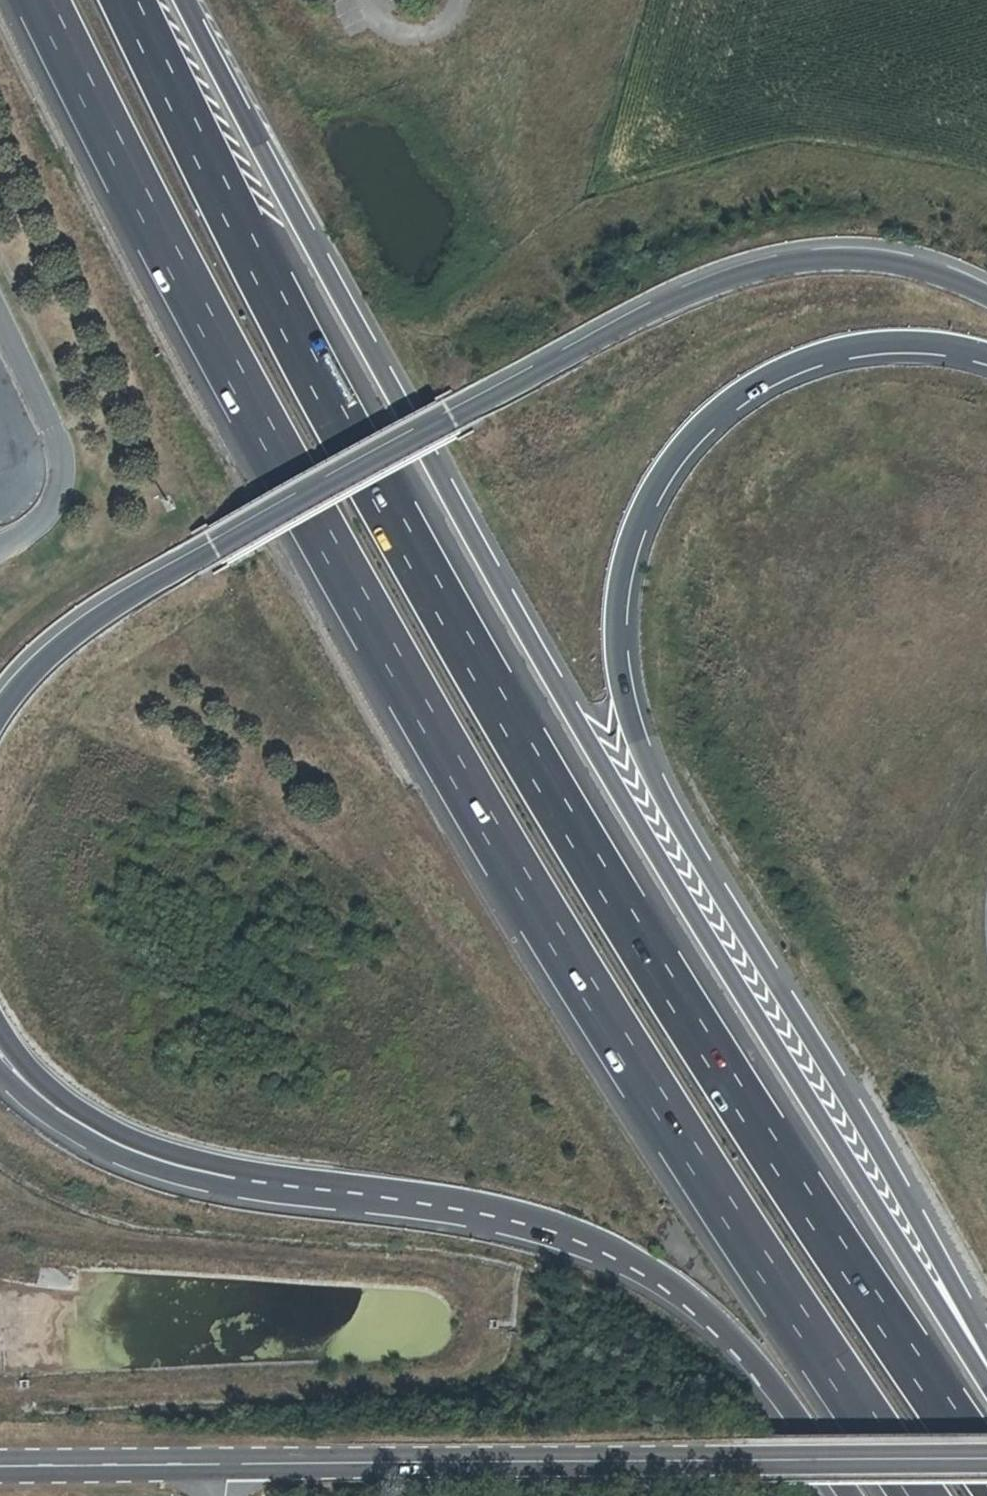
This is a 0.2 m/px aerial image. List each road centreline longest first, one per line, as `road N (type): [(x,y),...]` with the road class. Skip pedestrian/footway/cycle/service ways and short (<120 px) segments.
road 1 (motorway): [(43,0),(146,208),(425,710),(703,1170),(919,1495)]
road 2 (motorway): [(986,1468),(762,1133),(489,684),(348,434),(129,0)]
road 3 (motorway): [(986,1367),(591,744),(186,0)]
road 4 (motorway): [(986,1349),(651,772),(627,706),(619,617),(625,569),(656,490),(684,447),(736,398),(803,362),(851,348),(923,343),(986,355)]
road 5 (motorway): [(986,295),(909,266),(836,258),(763,268),(668,303),(124,602),(48,657),(0,713)]
road 6 (motorway): [(143,1156),(264,1184),(458,1207),(608,1251),(680,1292),(734,1341),(849,1495)]
road 7 (secondary): [(230,1462),(986,1459)]
road 8 (secondary): [(0,1465),(230,1462)]
road 9 (motorway): [(0,1030),(52,1092),(143,1156)]
road 10 (motorway): [(0,1075),(53,1115),(143,1156)]

